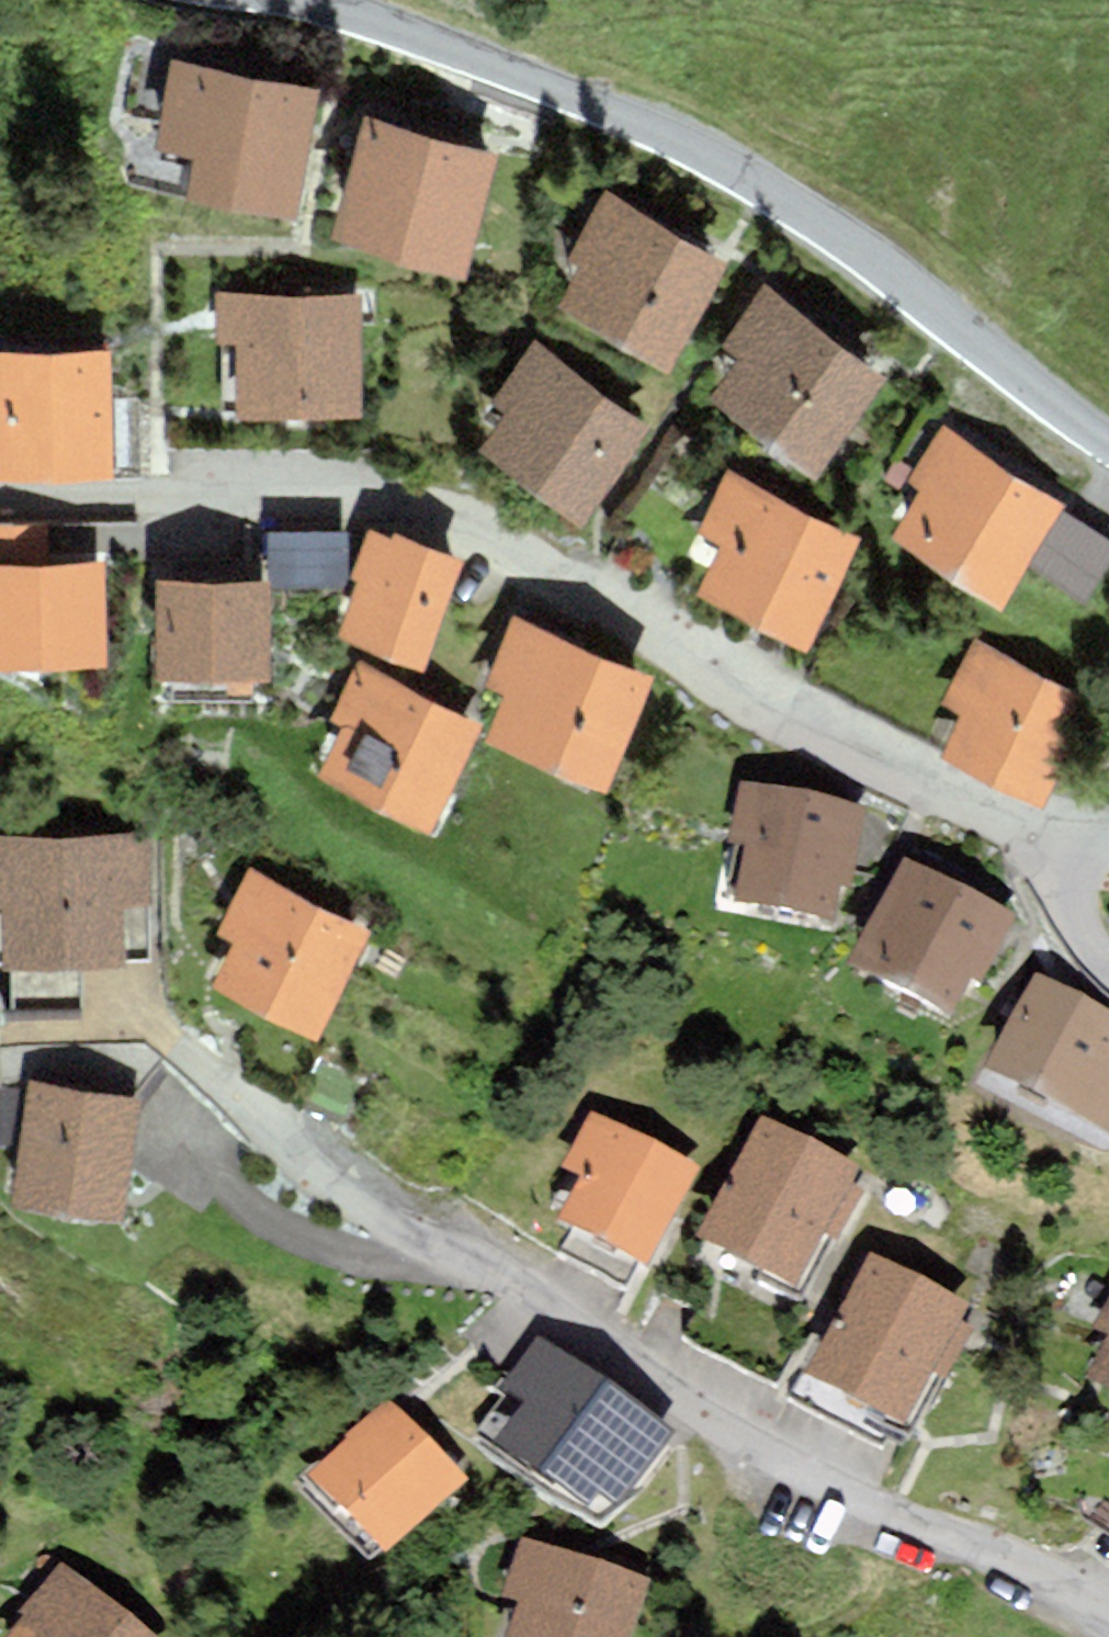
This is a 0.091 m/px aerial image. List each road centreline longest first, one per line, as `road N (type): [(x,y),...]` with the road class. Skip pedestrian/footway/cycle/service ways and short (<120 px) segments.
road 1 (residential): [(0,501),(399,497),(1053,858)]
road 2 (residential): [(230,1088),(837,1510),(996,1557),(1108,1618)]
road 3 (tertiary): [(1108,443),(819,222),(669,135),(318,6),(276,0)]

